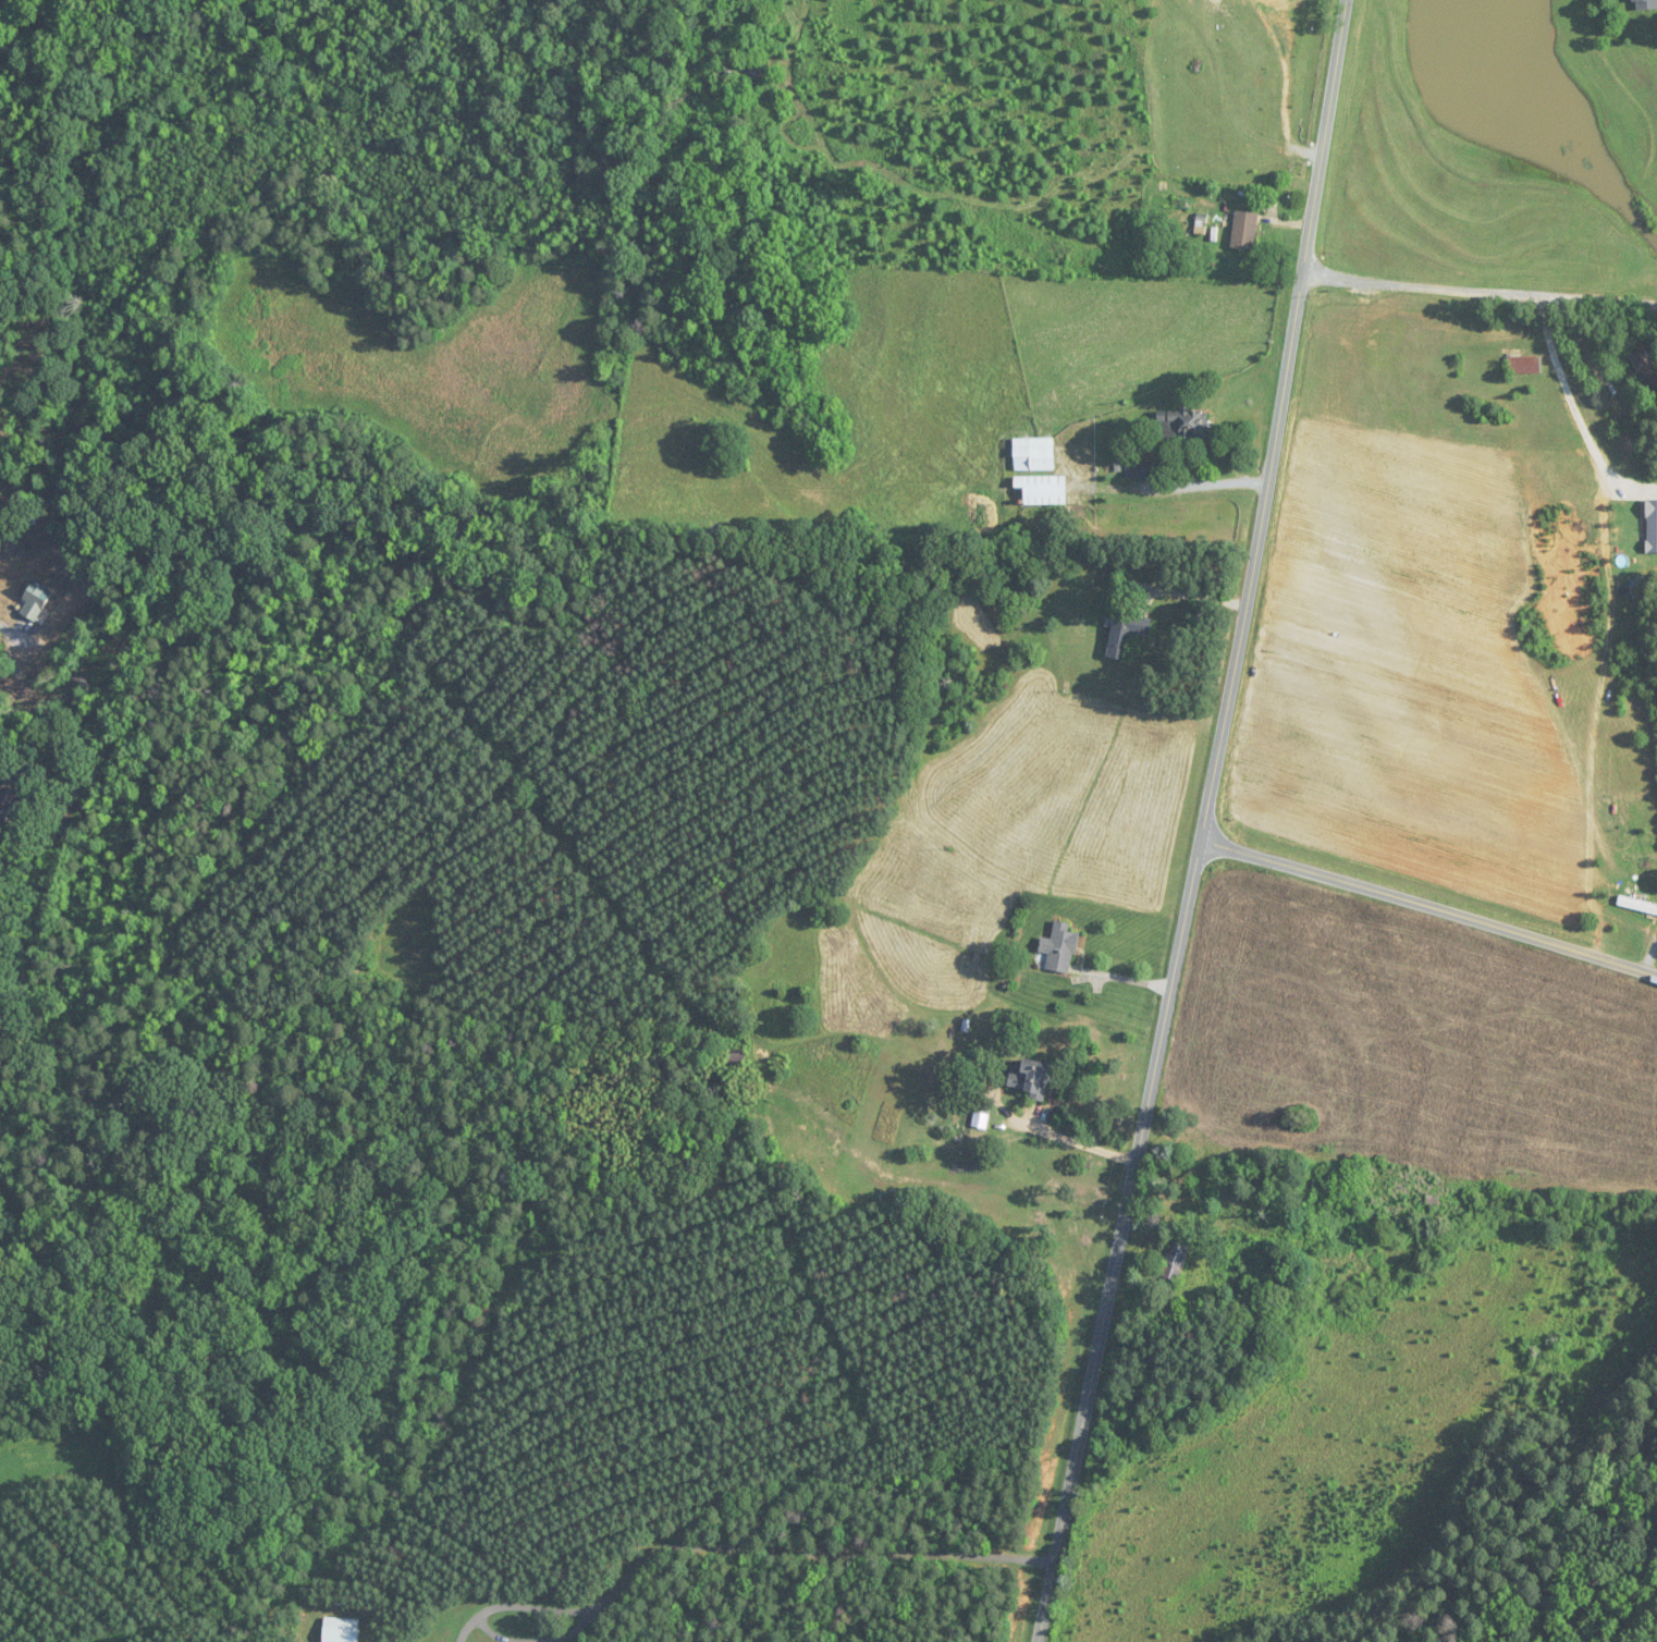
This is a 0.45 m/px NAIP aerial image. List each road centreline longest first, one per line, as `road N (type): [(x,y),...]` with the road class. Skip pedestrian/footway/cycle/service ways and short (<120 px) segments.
road 1 (tertiary): [(1041,1641),(1204,846),(1348,0)]
road 2 (residential): [(1656,980),(1204,846)]

